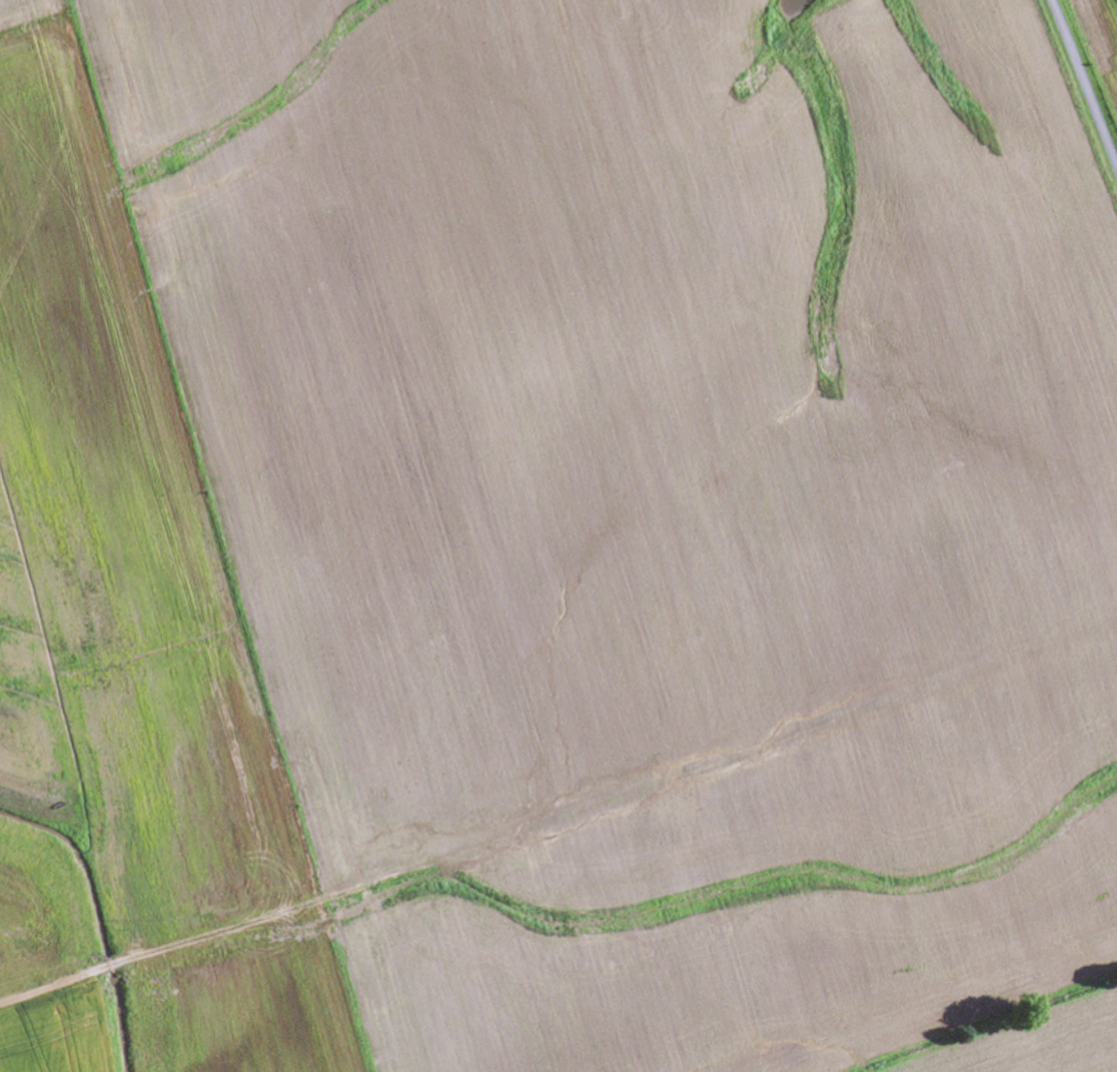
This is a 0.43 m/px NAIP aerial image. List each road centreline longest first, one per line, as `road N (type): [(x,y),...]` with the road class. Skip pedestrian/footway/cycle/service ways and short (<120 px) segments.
road 1 (residential): [(1049,0),(1116,173)]

